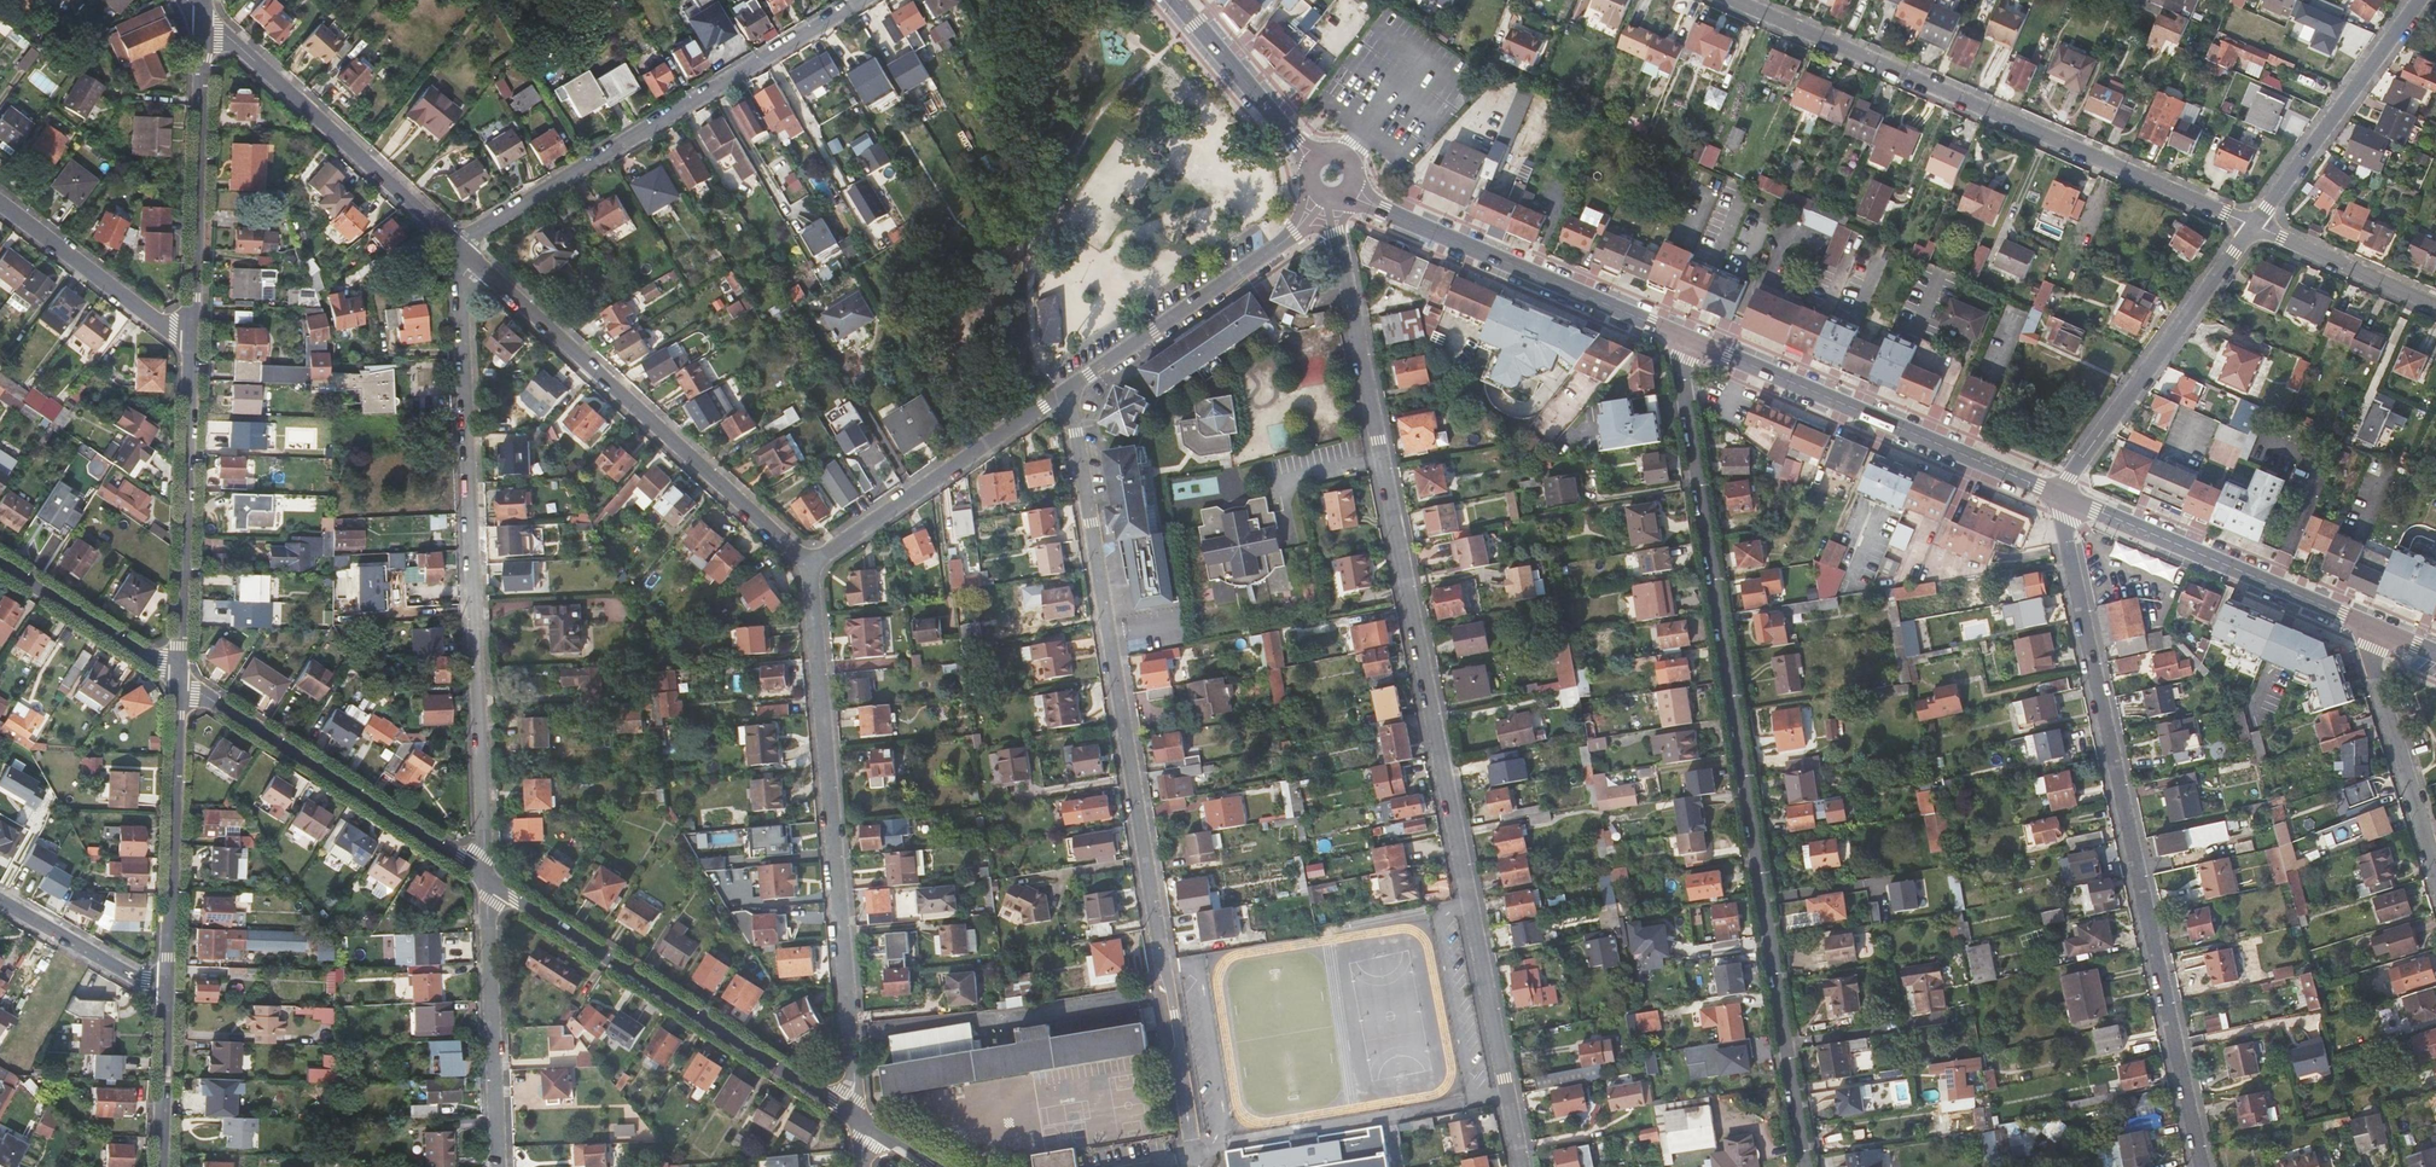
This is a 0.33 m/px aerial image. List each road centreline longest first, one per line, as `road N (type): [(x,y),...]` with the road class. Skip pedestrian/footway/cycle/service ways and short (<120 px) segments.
road 1 (residential): [(1339,235),(1523,1166)]
road 2 (residential): [(1805,1166),(1683,377),(1689,338)]
road 3 (residential): [(1069,388),(1195,1157)]
road 4 (residential): [(2203,1166),(2058,492)]
road 5 (residential): [(465,251),(460,295),(485,877)]
road 6 (residential): [(1737,0),(2252,224)]
road 7 (residential): [(859,1118),(809,563)]
road 8 (residential): [(861,0),(480,229),(465,251)]
road 9 (residential): [(809,563),(465,251)]
road 10 (residential): [(859,1118),(485,877)]
road 11 (tertiary): [(1689,338),(2058,492)]
road 12 (tertiary): [(1347,194),(1689,338)]
road 13 (residential): [(485,877),(179,679)]
road 14 (residential): [(465,251),(204,16)]
road 15 (residential): [(192,334),(179,679)]
road 16 (tertiary): [(2058,492),(2375,628)]
road 17 (residential): [(2252,224),(2058,492)]
road 18 (residential): [(204,16),(192,334)]
road 19 (residential): [(1069,388),(809,563)]
road 20 (residential): [(179,679),(168,986)]
road 21 (residential): [(485,877),(500,1166)]
road 22 (residential): [(2419,0),(2252,224)]
road 23 (residential): [(1296,233),(1069,388)]
road 24 (residential): [(2375,628),(2374,670),(2435,867)]
road 25 (residential): [(0,203),(160,323),(192,334)]
road 26 (residential): [(179,679),(0,561)]
road 27 (tertiary): [(1179,0),(1317,161)]
road 28 (residential): [(2252,224),(2435,304)]
road 29 (residential): [(0,900),(134,977),(168,986)]
road 30 (residential): [(168,986),(161,1166)]

